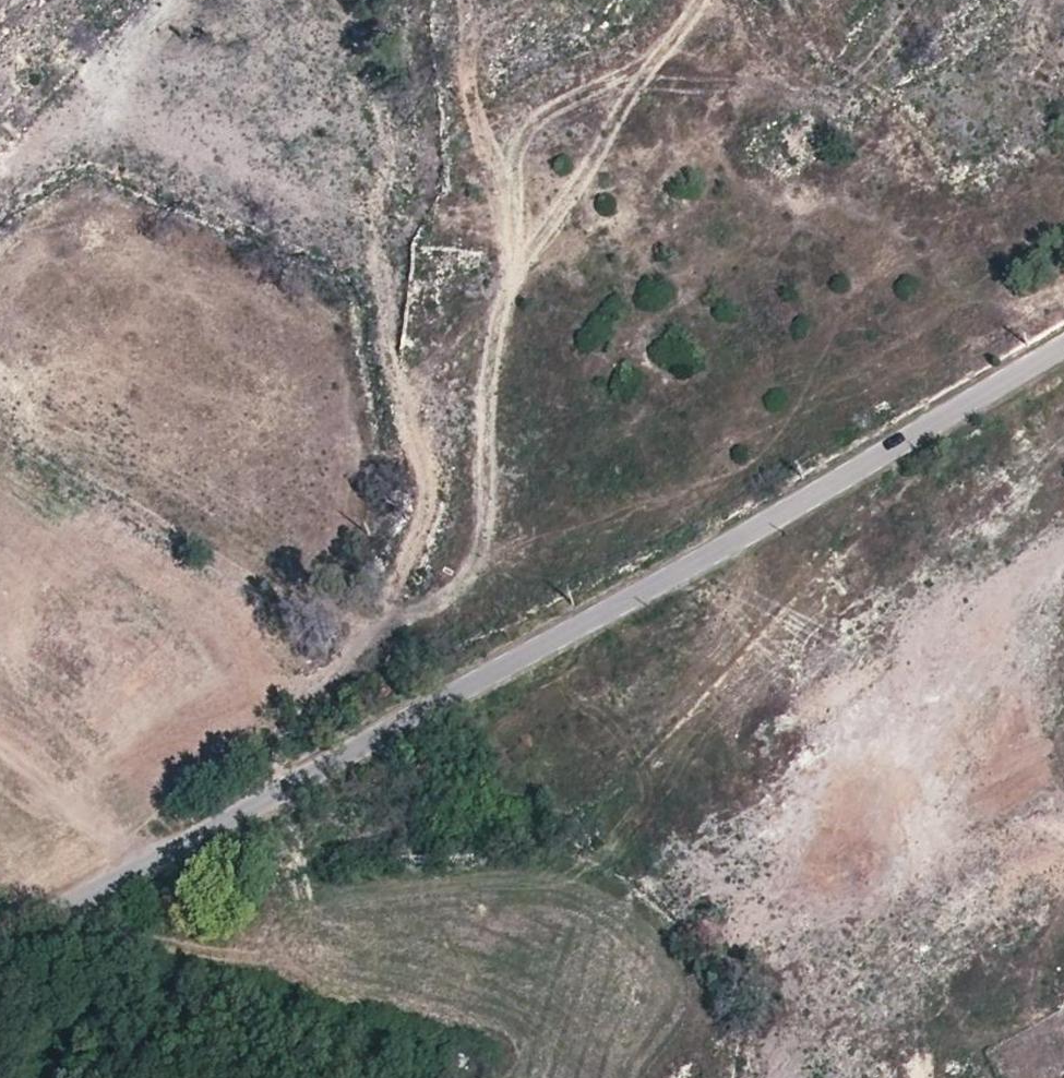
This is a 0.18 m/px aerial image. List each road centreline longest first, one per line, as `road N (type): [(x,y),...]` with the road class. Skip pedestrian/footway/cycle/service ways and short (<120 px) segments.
road 1 (tertiary): [(0,940),(112,893),(1063,350)]
road 2 (track): [(0,749),(148,873)]

